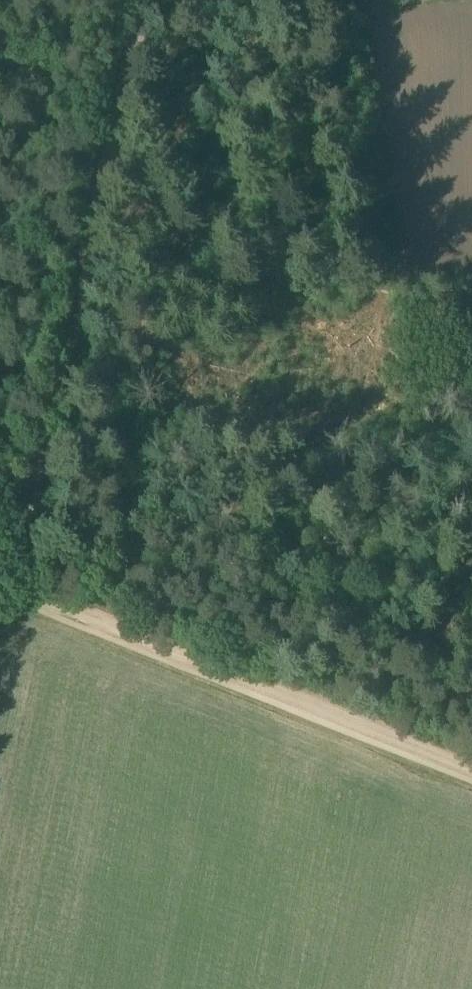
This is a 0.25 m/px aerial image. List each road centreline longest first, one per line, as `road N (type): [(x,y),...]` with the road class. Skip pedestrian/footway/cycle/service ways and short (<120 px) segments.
road 1 (track): [(0,657),(150,0)]
road 2 (track): [(0,584),(471,768)]

